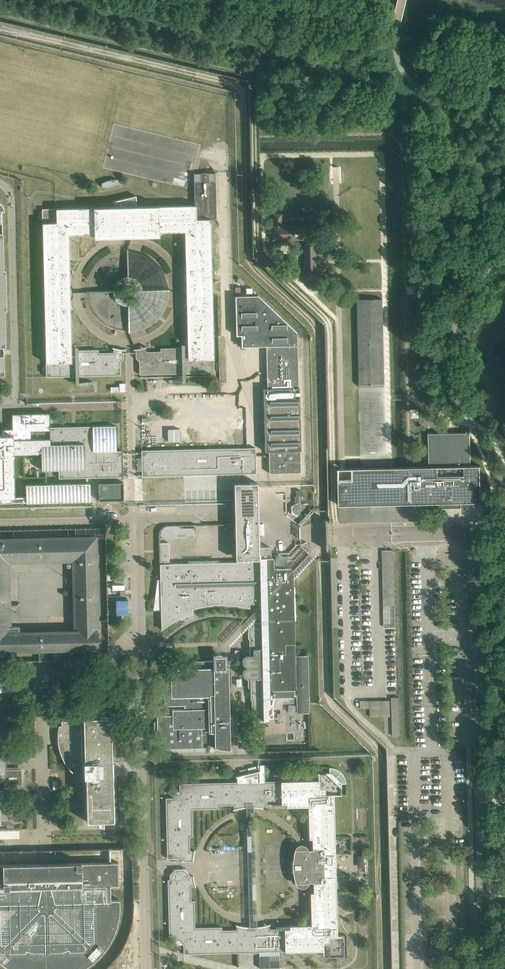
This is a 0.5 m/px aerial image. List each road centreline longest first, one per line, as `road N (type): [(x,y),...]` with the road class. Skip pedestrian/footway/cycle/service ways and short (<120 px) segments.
road 1 (unclassified): [(485,968),(473,546),(459,533),(327,534)]

